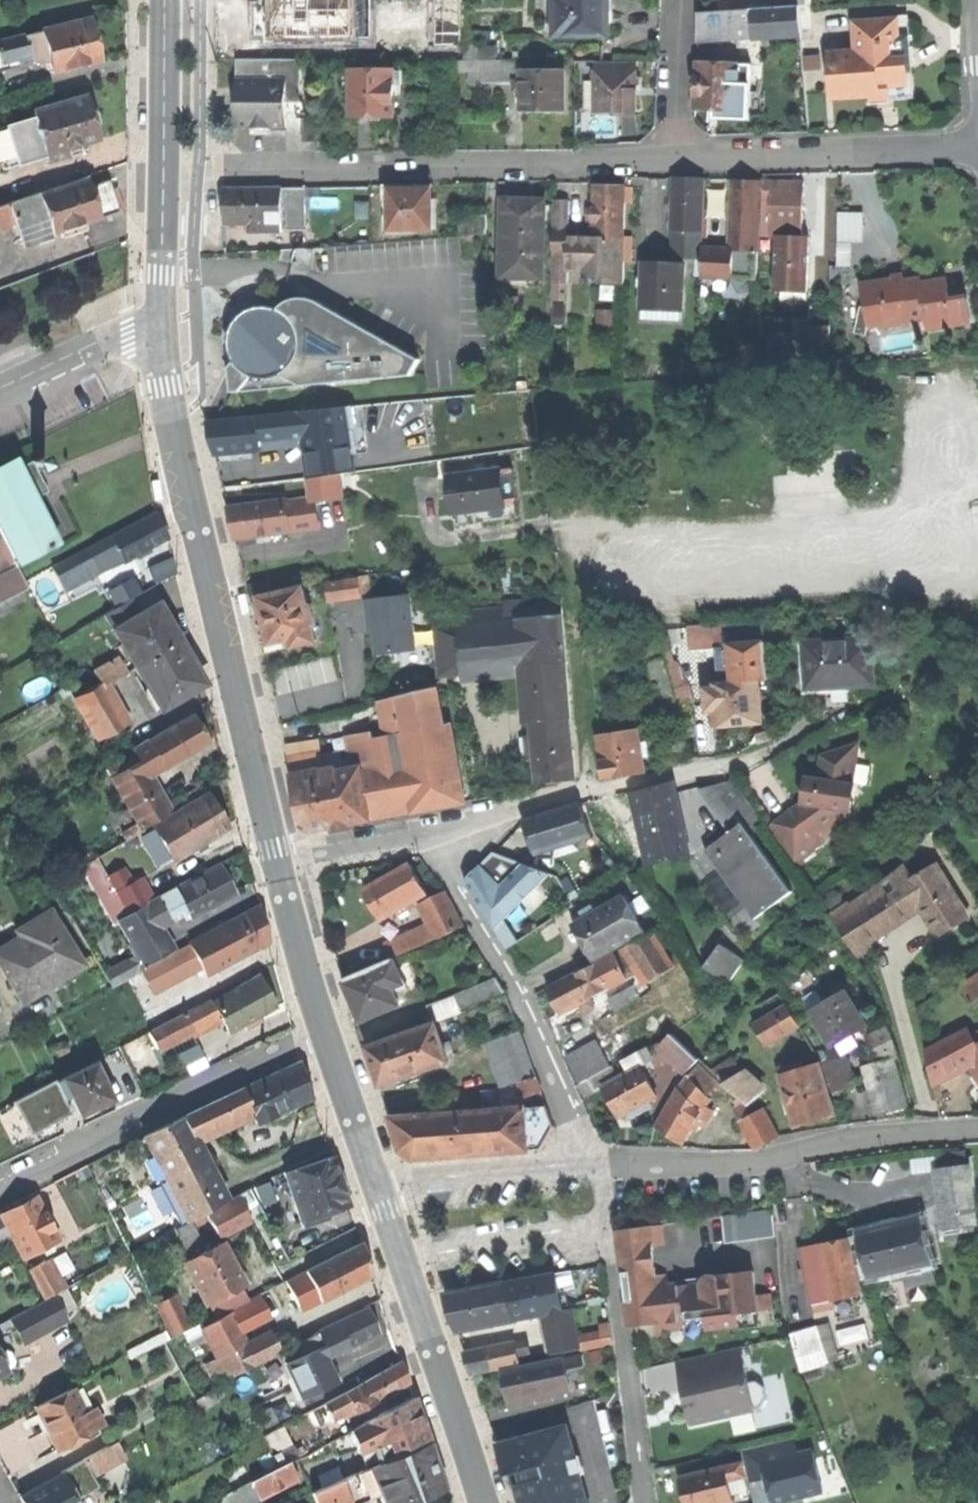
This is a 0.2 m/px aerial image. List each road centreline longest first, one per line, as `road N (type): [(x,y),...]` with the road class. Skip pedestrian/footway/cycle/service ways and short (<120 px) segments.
road 1 (secondary): [(162,326),(185,479),(280,864)]
road 2 (residential): [(165,167),(674,161)]
road 3 (residential): [(280,864),(423,837),(513,987),(589,1159)]
road 4 (residential): [(602,1162),(757,1163),(840,1142),(977,1128)]
road 5 (residential): [(324,1034),(0,1187)]
road 6 (residential): [(643,1502),(602,1162)]
road 7 (secondary): [(378,1185),(484,1502)]
road 8 (residential): [(674,161),(977,150)]
road 9 (residential): [(378,1185),(589,1159)]
road 10 (residential): [(162,326),(0,394)]
road 11 (secondary): [(280,864),(324,1034)]
road 12 (secondary): [(165,0),(165,167)]
road 13 (residential): [(681,0),(674,161)]
road 14 (secondary): [(324,1034),(378,1185)]
road 15 (secondary): [(165,167),(162,326)]

